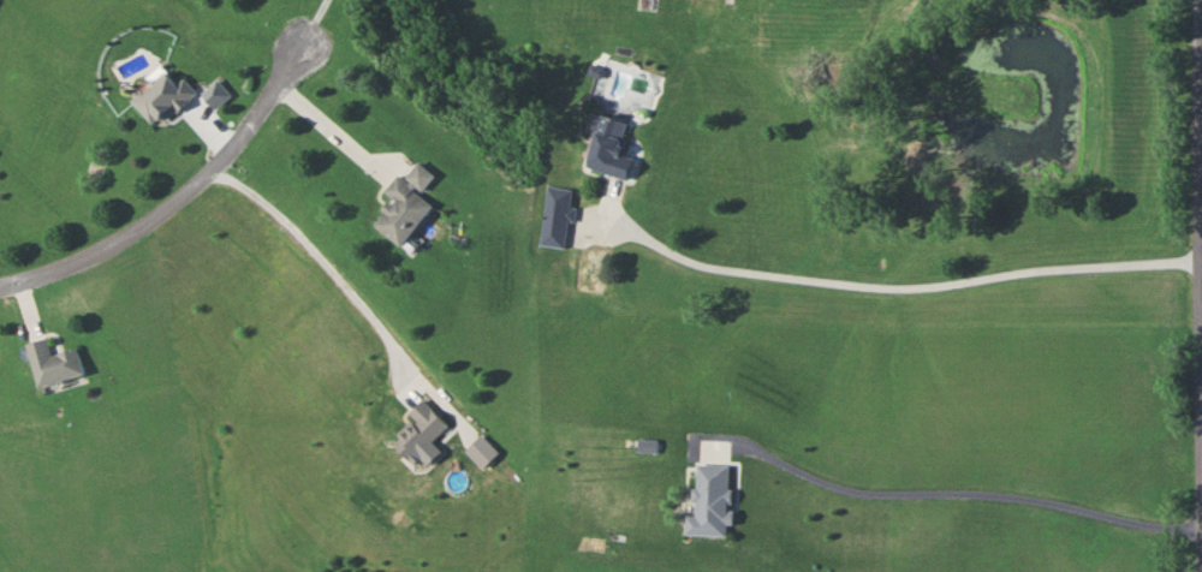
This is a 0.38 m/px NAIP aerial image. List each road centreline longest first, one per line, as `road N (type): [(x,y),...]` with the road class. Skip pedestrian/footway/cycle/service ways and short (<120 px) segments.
road 1 (residential): [(1201,393),(1201,571)]

